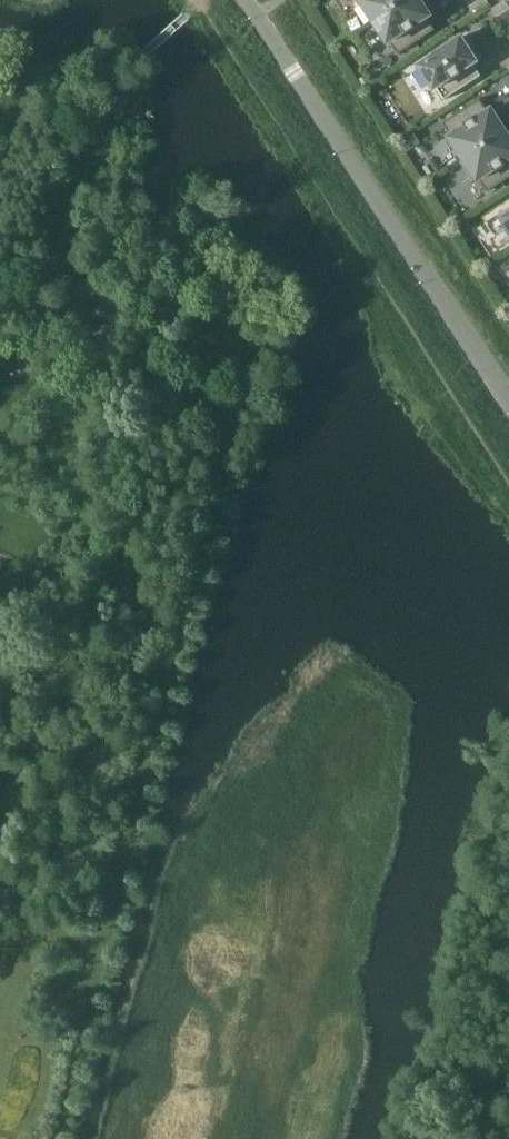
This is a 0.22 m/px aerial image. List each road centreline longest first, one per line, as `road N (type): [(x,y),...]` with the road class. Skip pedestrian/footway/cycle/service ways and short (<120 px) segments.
road 1 (unclassified): [(246,0),(508,398)]

